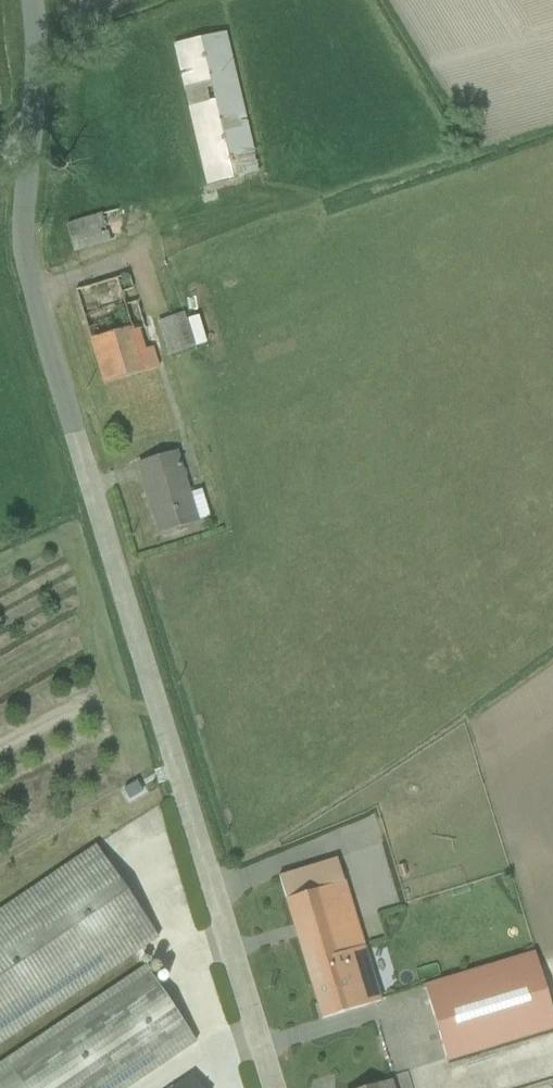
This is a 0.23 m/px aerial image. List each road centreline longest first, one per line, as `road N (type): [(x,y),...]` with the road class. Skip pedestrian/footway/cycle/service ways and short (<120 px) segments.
road 1 (unclassified): [(27,135),(20,233),(27,273),(275,1087)]
road 2 (unclassified): [(31,0),(27,135)]

